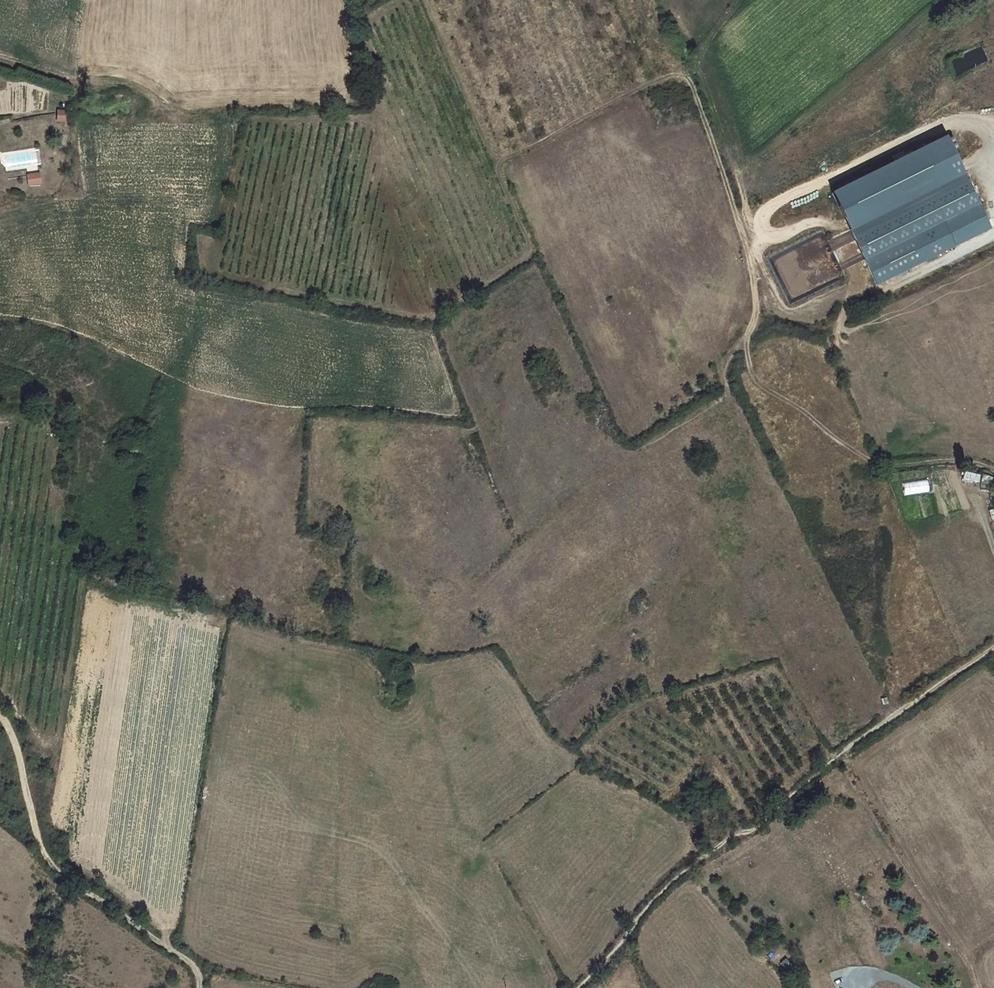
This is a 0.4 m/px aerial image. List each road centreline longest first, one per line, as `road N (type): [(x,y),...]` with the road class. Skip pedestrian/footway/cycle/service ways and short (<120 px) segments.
road 1 (track): [(574,987),(683,869),(760,826),(845,749),(993,647)]
road 2 (track): [(0,721),(53,869),(184,961),(196,987)]

